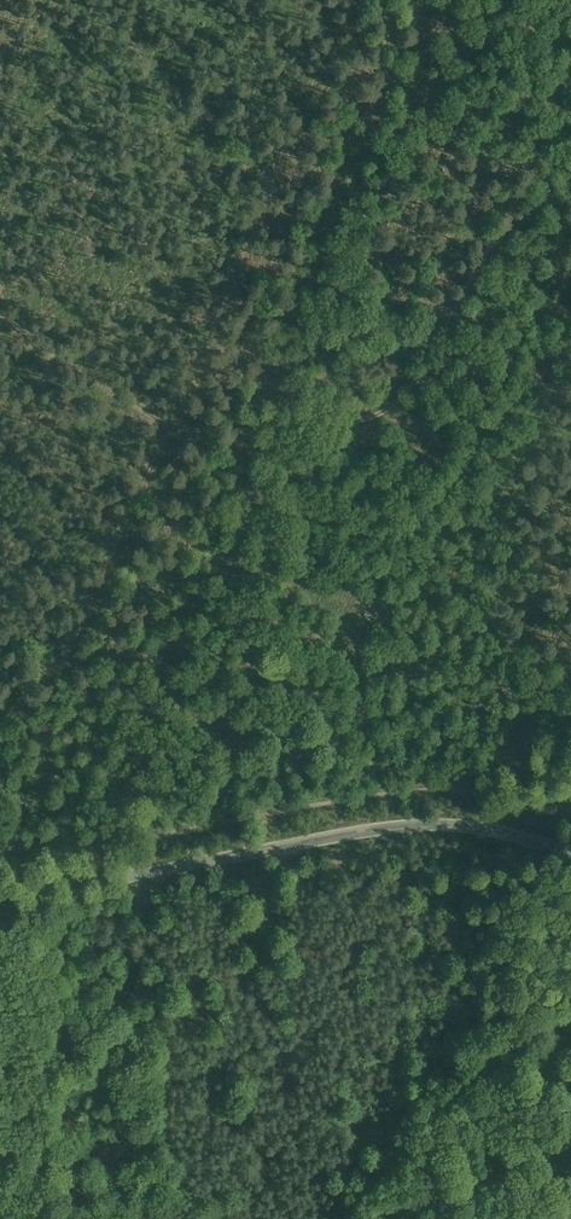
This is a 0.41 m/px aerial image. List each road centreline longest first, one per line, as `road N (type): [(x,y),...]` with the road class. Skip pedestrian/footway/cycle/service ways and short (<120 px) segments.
road 1 (track): [(570,108),(402,409),(359,424),(282,436),(166,430),(0,314)]
road 2 (tertiary): [(570,850),(483,829),(396,827),(0,895)]
road 3 (track): [(0,710),(28,704),(54,685),(166,430)]

